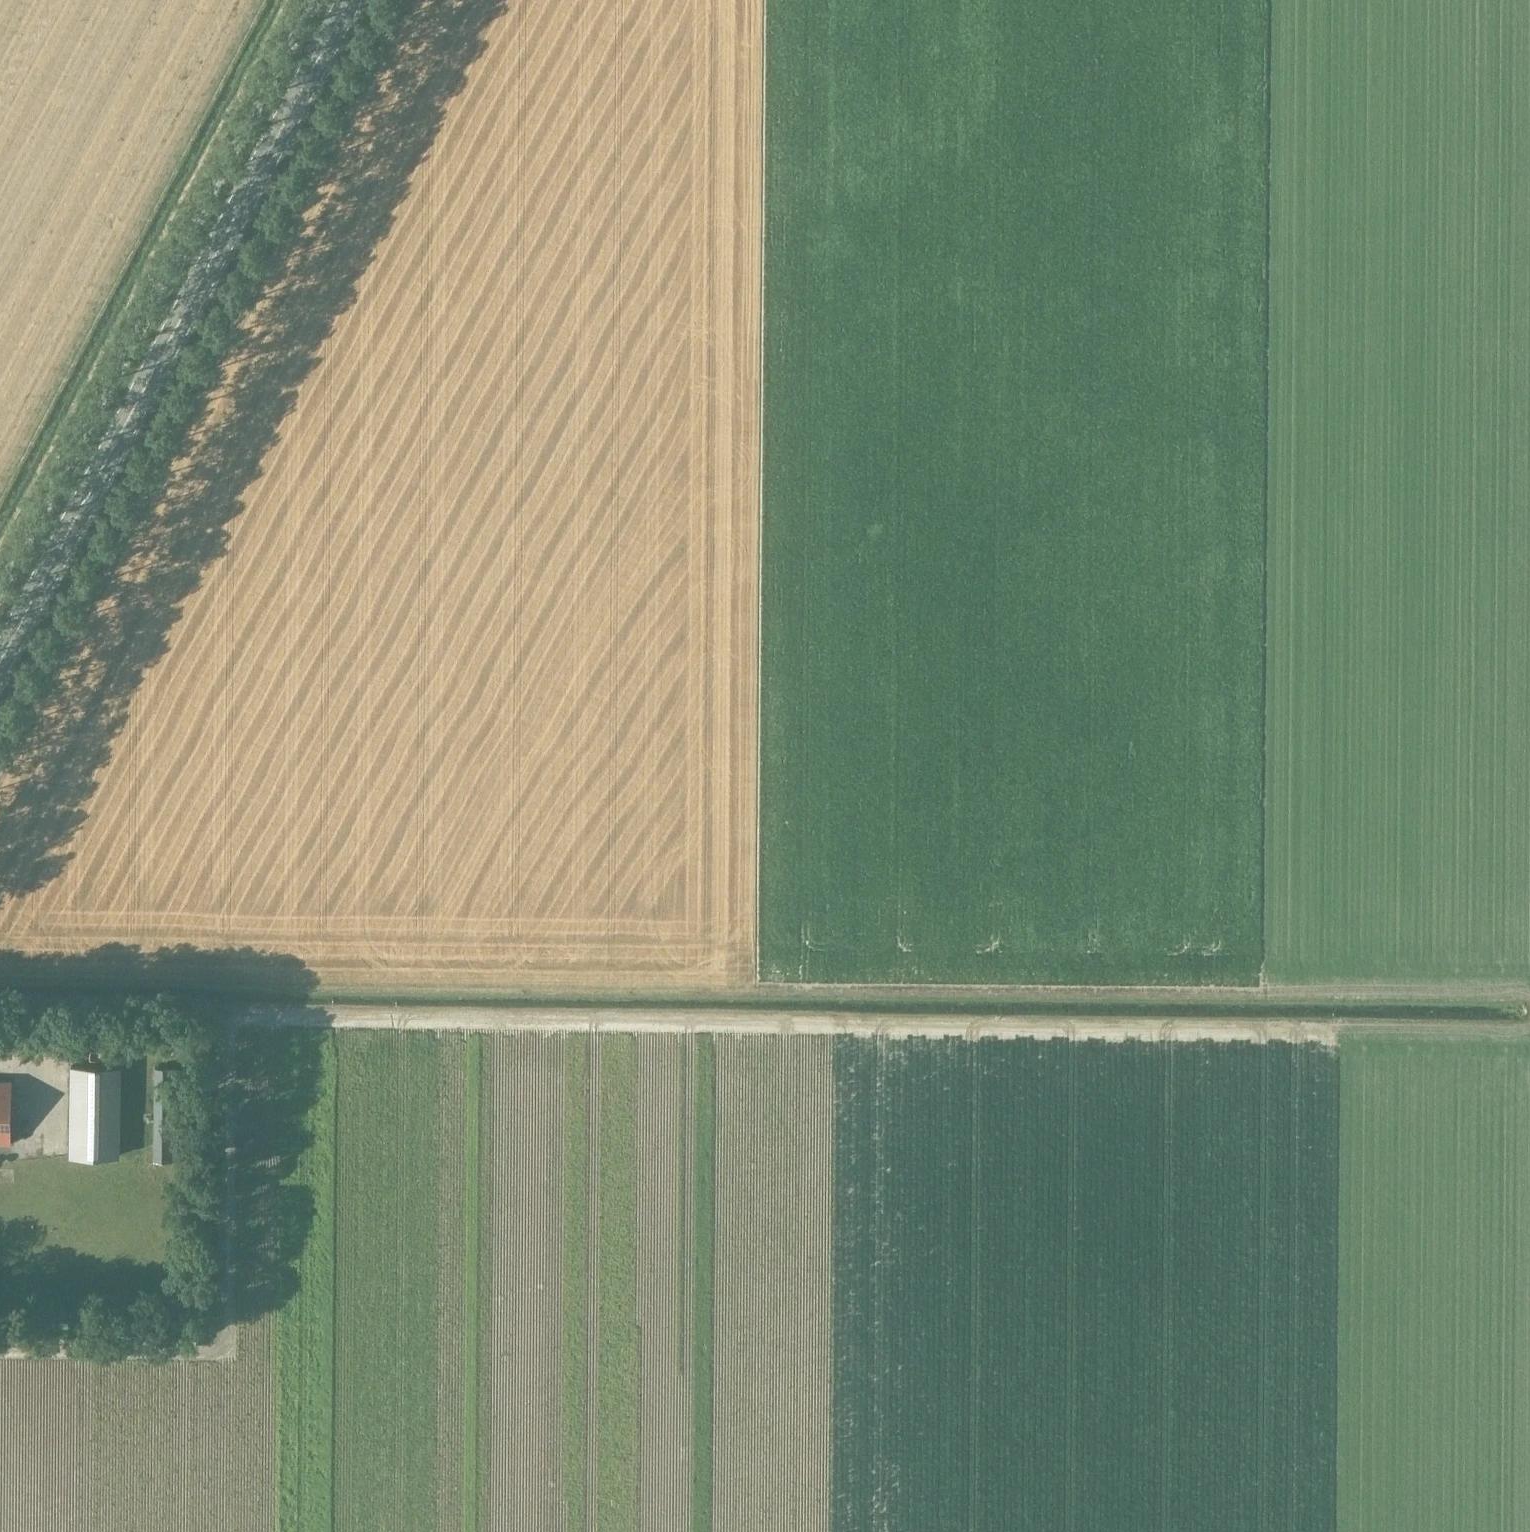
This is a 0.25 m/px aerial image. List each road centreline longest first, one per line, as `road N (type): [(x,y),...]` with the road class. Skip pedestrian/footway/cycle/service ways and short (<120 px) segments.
road 1 (secondary): [(0,661),(349,0)]

